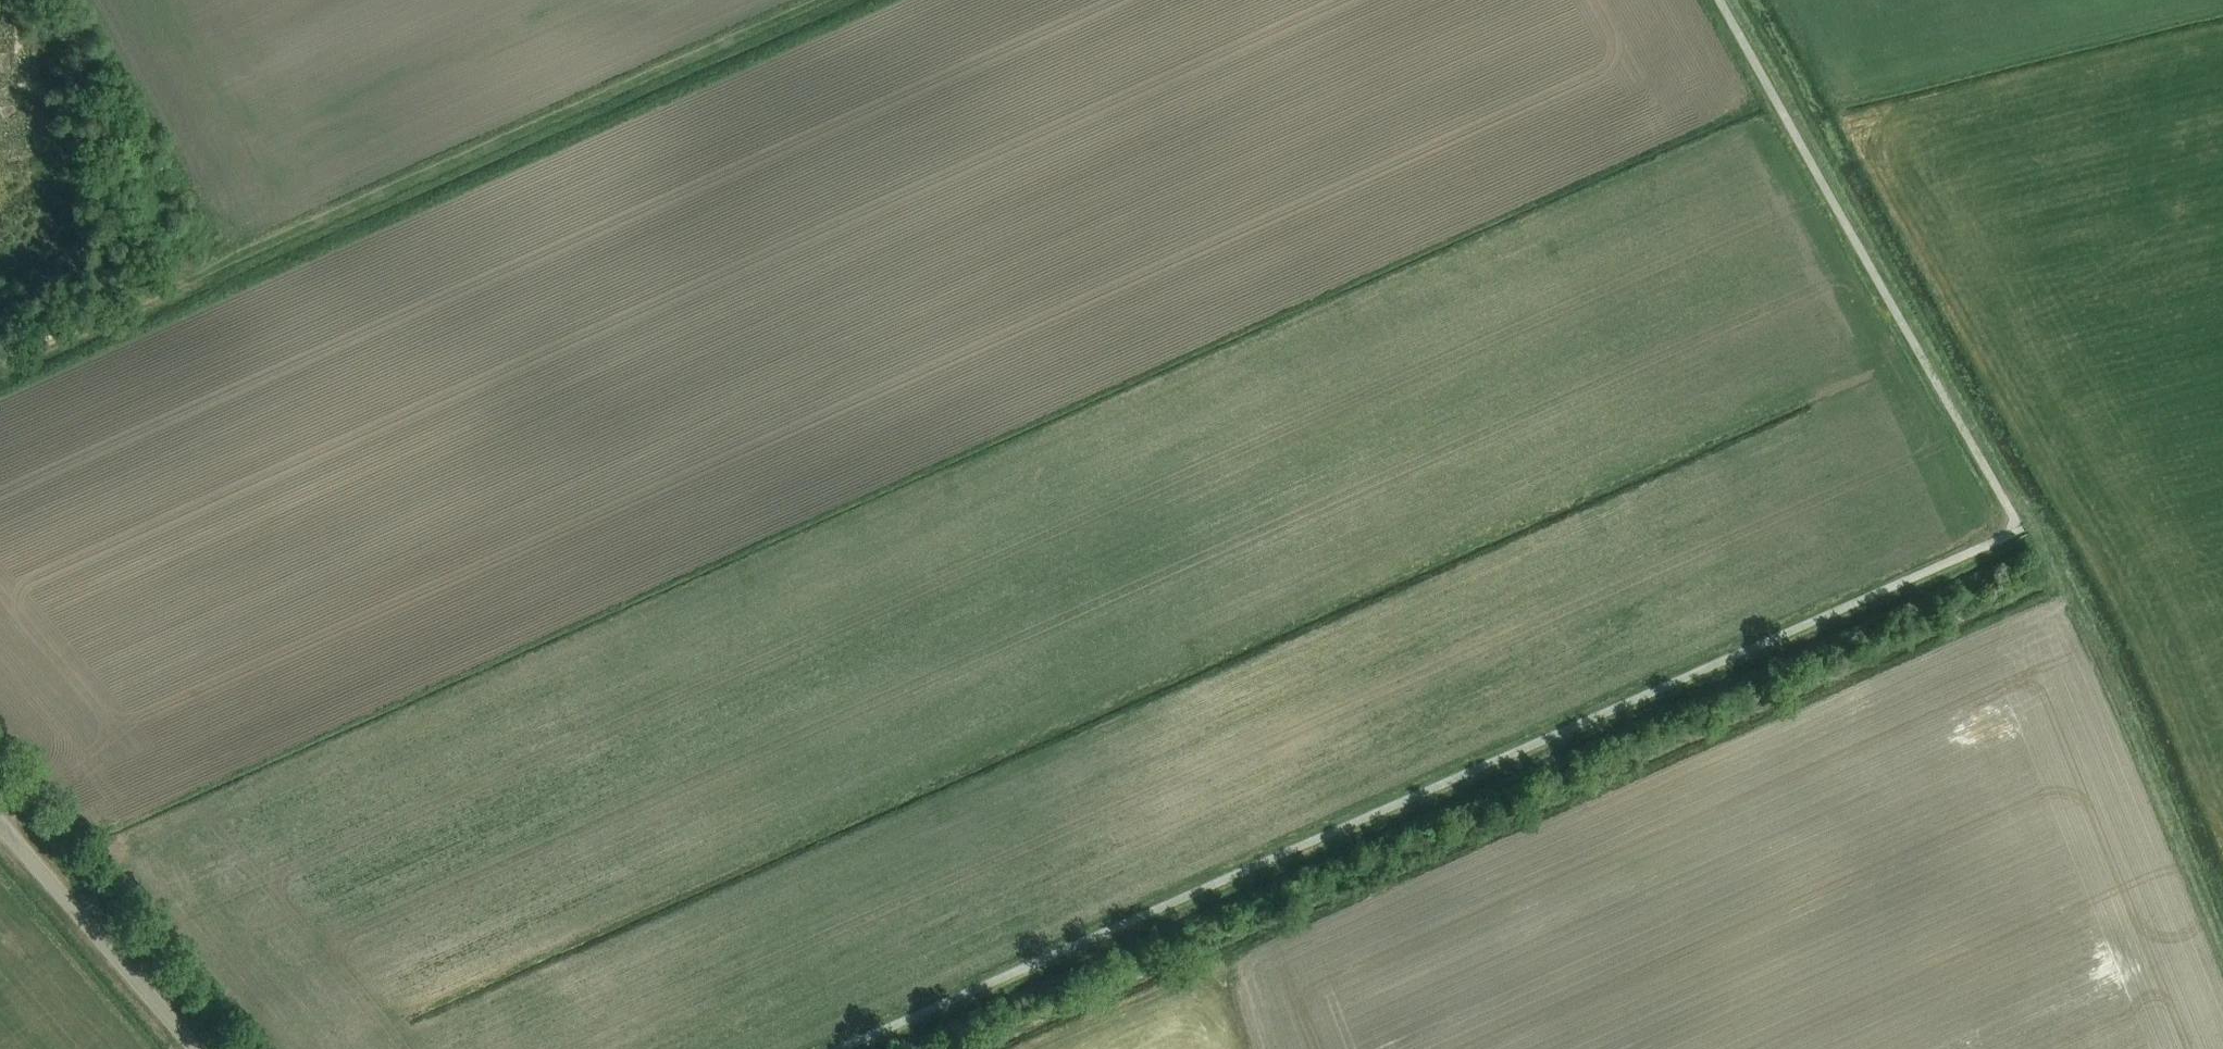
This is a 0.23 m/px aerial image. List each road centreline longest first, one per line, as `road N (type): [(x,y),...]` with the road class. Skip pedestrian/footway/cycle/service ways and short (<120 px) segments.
road 1 (unclassified): [(196,1048),(0,822)]

